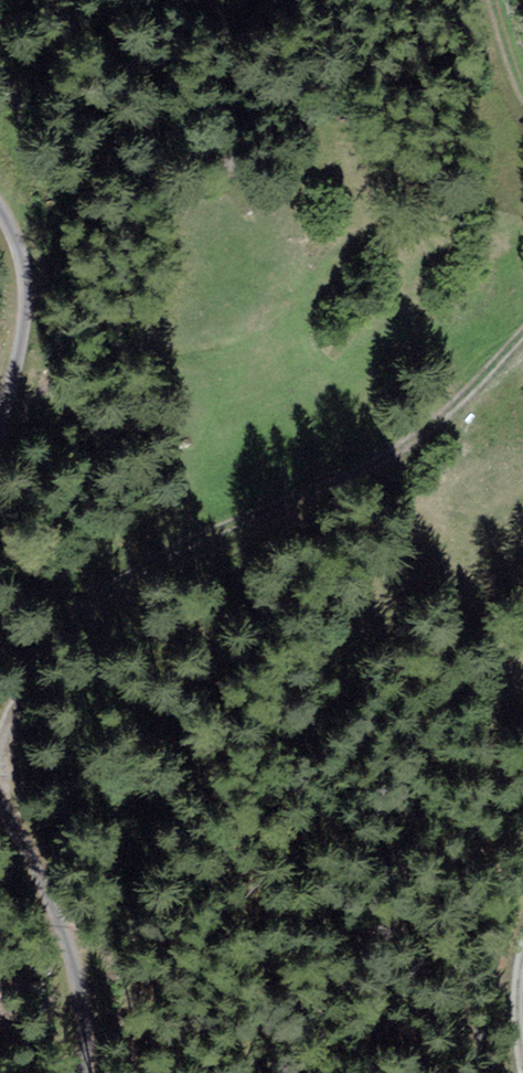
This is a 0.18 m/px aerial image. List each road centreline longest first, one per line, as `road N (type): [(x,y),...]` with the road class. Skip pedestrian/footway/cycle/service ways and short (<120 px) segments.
road 1 (track): [(522,334),(437,422),(372,467),(142,570),(0,669)]
road 2 (unclassified): [(85,1072),(85,1019),(69,944),(39,875),(0,816)]
road 3 (unclassified): [(0,421),(25,287),(22,253),(0,209)]

